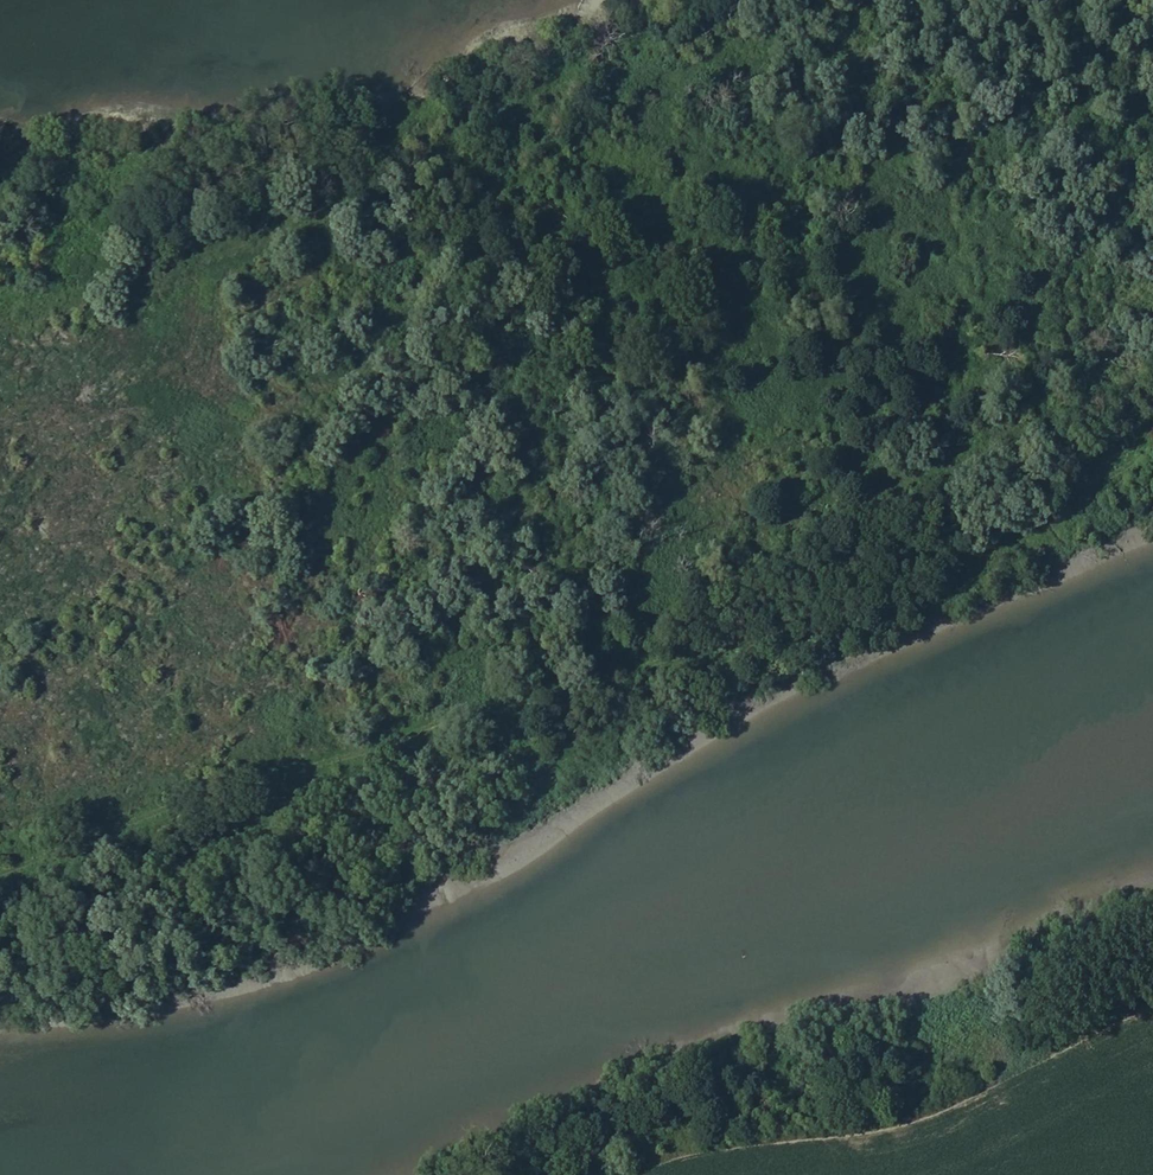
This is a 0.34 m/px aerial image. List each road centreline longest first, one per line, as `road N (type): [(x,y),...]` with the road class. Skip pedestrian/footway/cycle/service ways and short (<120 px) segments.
road 1 (track): [(0,873),(492,705),(835,607),(1000,541),(1152,446)]

